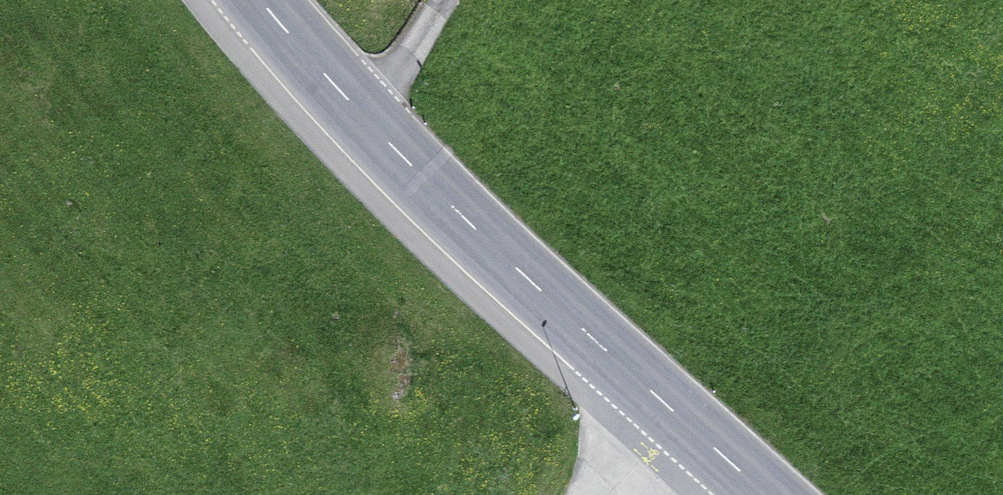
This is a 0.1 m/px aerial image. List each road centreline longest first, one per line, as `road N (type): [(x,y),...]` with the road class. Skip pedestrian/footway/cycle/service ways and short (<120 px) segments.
road 1 (primary): [(261,0),(677,422)]
road 2 (track): [(369,118),(442,0)]

